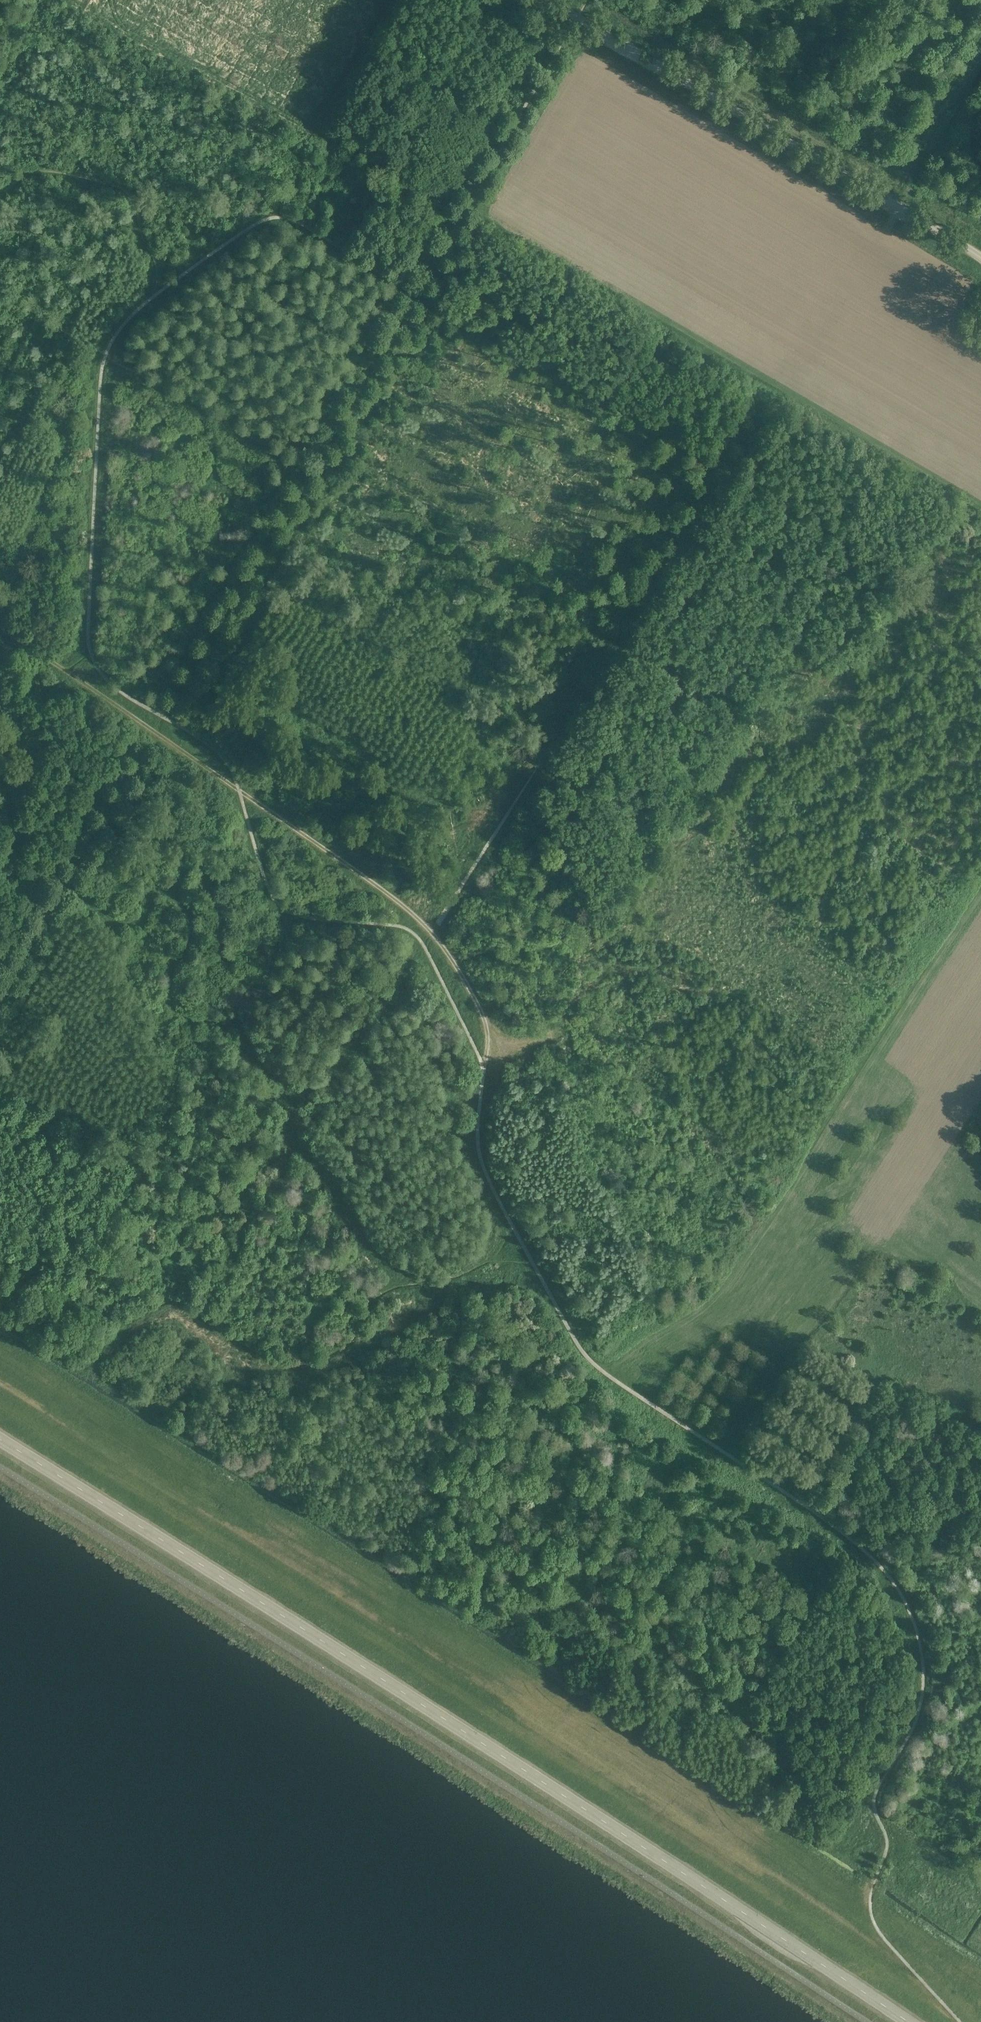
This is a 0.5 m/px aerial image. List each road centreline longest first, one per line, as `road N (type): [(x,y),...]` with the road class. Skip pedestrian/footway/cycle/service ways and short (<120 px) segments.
road 1 (tertiary): [(911,2021),(0,1440)]
road 2 (track): [(606,1374),(702,1311),(734,1275),(980,895)]
road 3 (track): [(0,629),(386,892),(431,933)]
road 4 (unclassified): [(980,259),(548,0)]
road 5 (track): [(980,407),(884,250),(885,227),(980,73)]
road 6 (track): [(0,994),(156,733)]
road 7 (track): [(911,150),(980,41)]
road 8 (track): [(431,933),(477,1004),(487,1046)]

